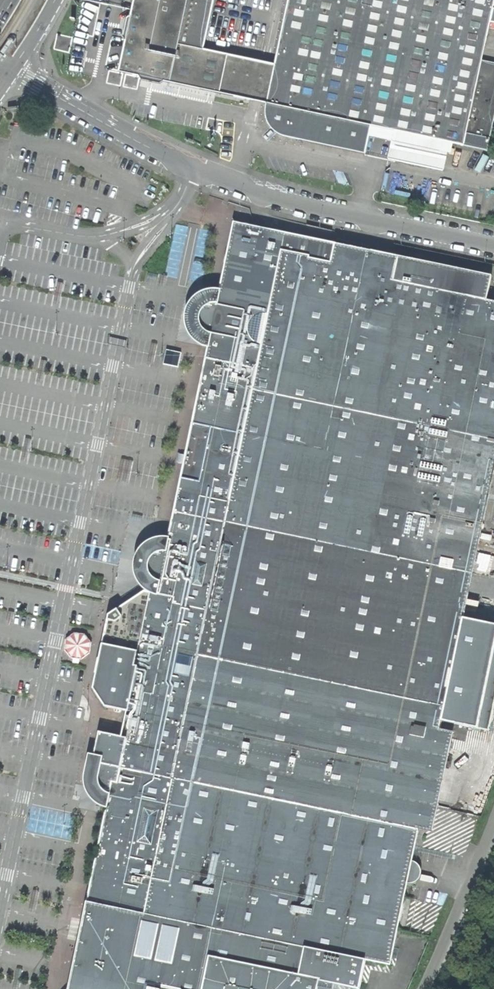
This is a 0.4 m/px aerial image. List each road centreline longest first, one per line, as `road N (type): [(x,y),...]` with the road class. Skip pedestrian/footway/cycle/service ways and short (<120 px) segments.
road 1 (unclassified): [(493,242),(235,185),(11,73)]

